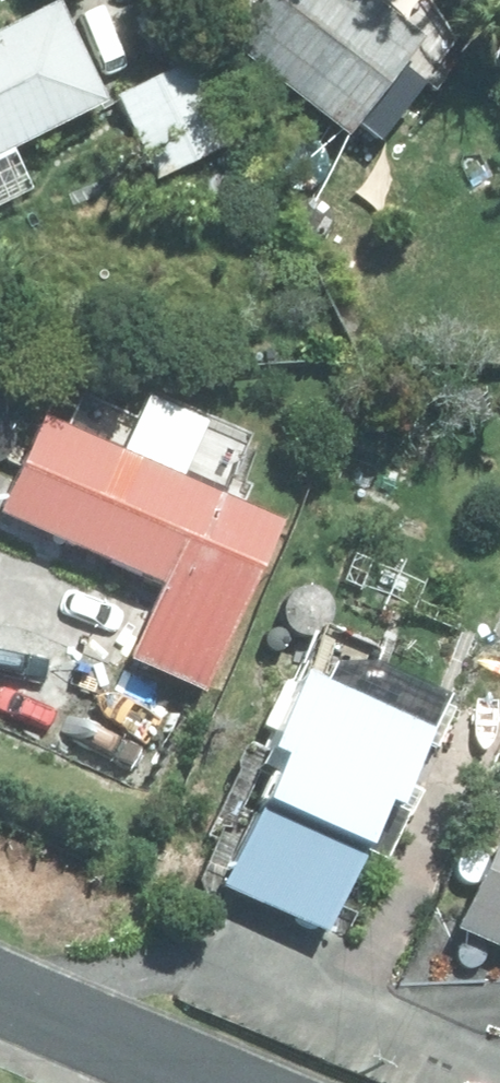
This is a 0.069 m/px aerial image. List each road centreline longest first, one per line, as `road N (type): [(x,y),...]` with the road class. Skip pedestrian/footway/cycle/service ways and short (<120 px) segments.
road 1 (residential): [(207,1082),(0,993)]

